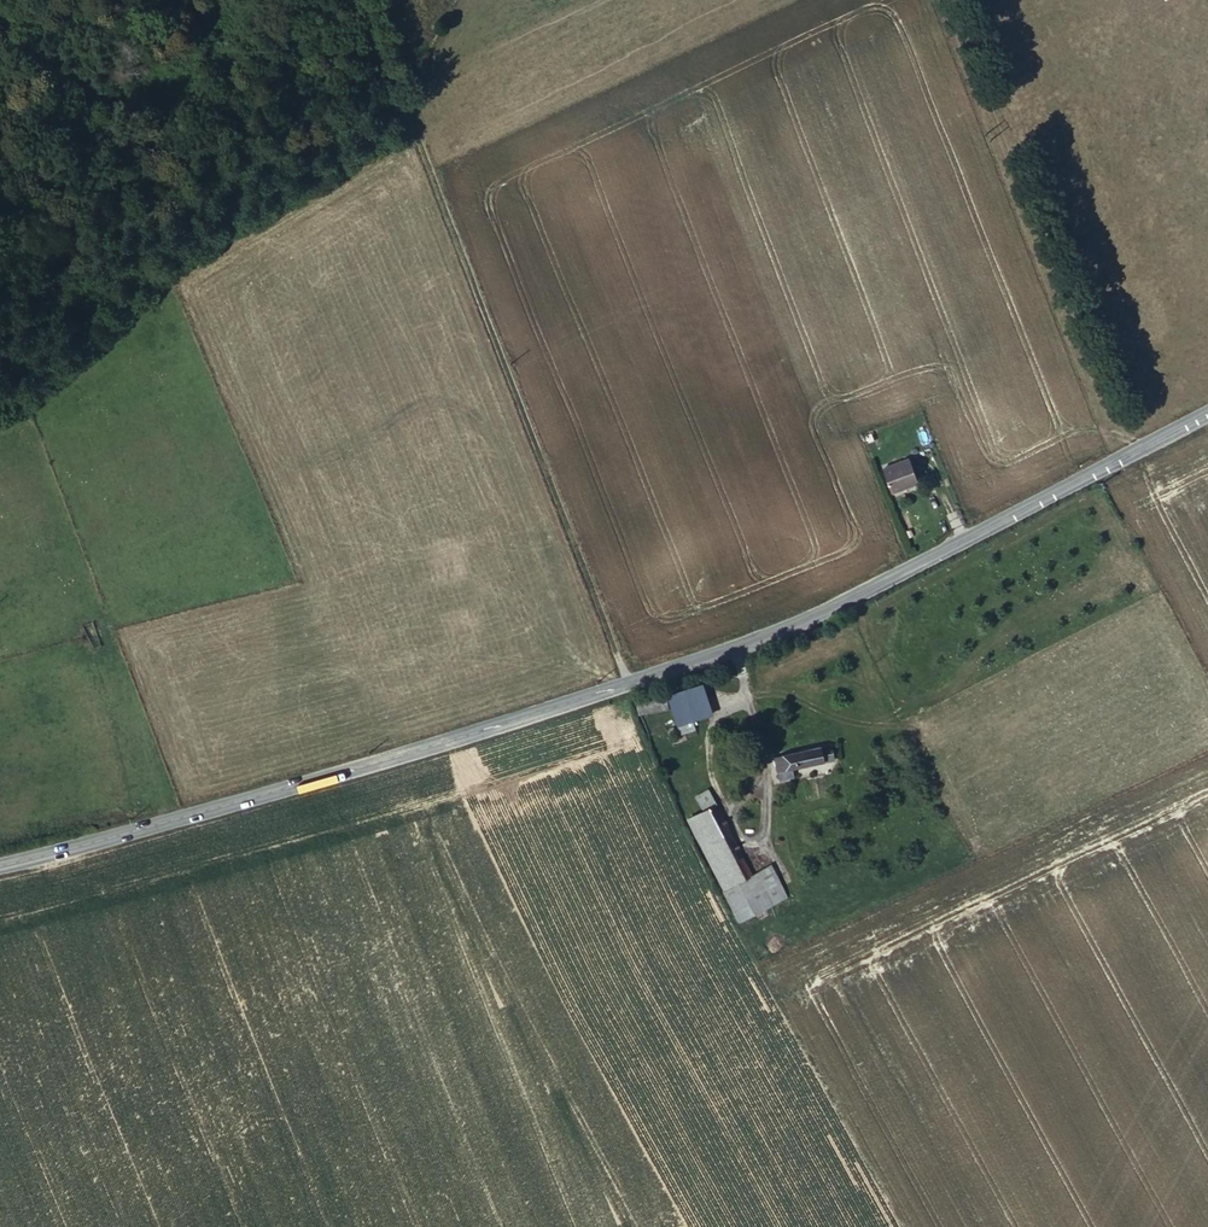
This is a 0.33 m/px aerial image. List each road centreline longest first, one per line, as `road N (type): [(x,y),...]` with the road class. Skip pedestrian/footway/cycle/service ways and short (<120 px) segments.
road 1 (tertiary): [(0,861),(389,755),(731,645),(922,559),(1207,408)]

